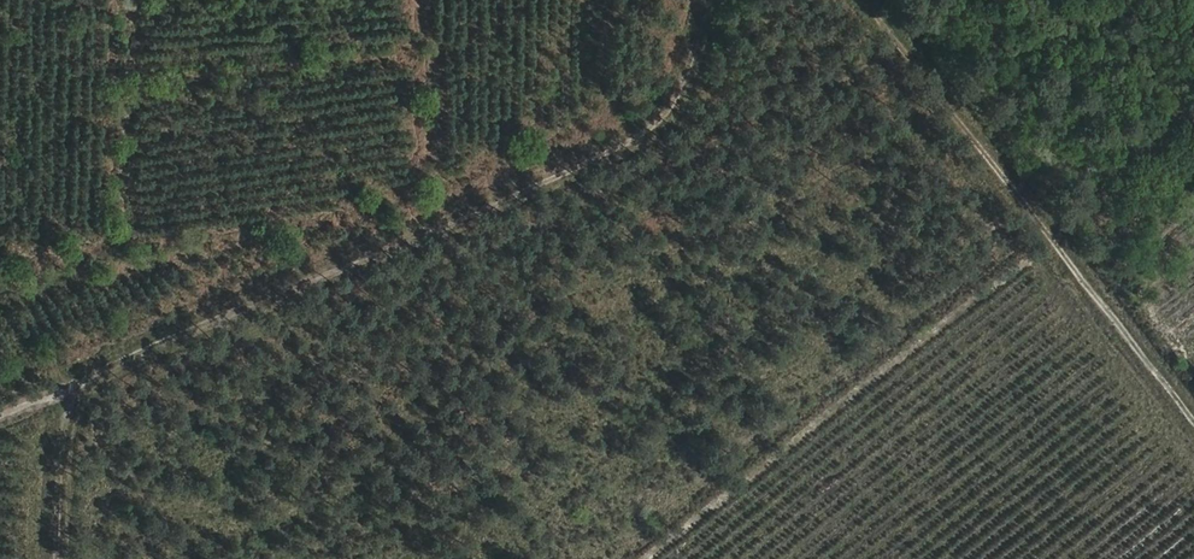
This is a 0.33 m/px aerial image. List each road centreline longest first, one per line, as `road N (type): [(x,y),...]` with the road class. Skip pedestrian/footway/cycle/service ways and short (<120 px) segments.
road 1 (track): [(62,381),(476,202),(659,112),(685,61),(703,0)]
road 2 (track): [(864,0),(991,153),(1193,422)]
road 3 (track): [(56,558),(62,381)]

